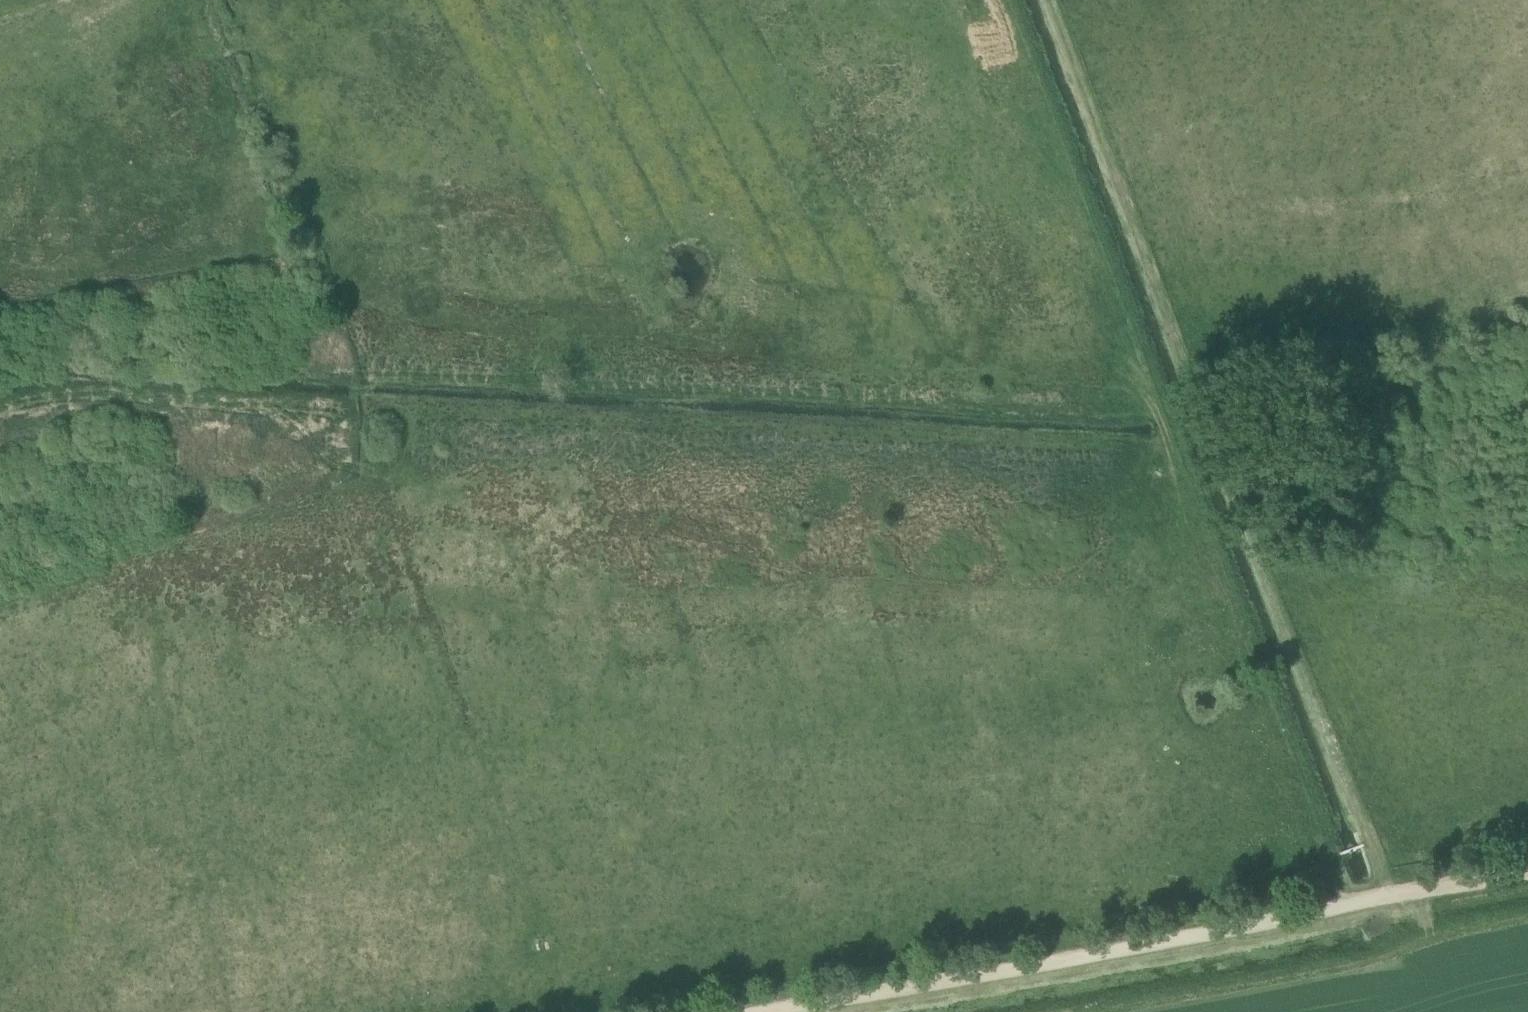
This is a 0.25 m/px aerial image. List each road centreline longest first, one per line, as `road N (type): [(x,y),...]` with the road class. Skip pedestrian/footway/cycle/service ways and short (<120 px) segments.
road 1 (track): [(1527,874),(788,1011)]

